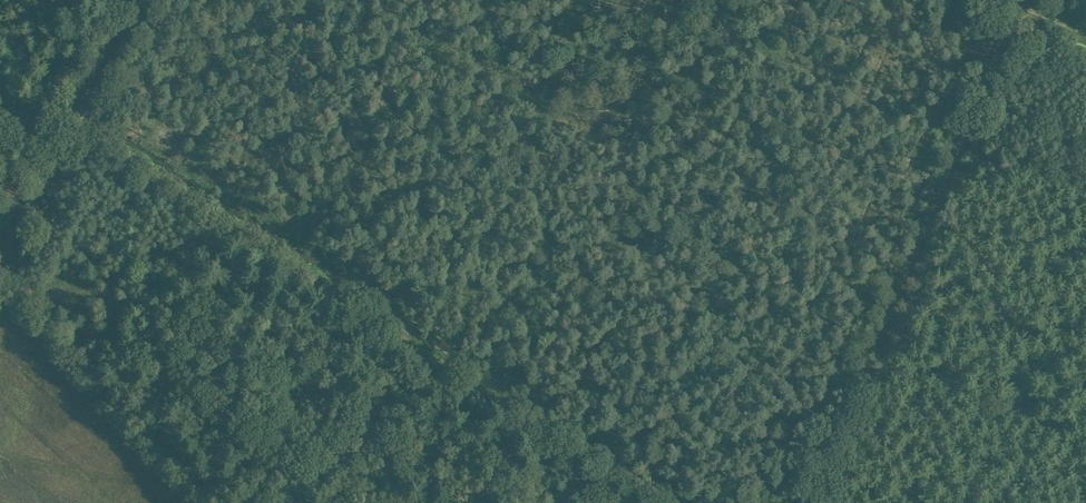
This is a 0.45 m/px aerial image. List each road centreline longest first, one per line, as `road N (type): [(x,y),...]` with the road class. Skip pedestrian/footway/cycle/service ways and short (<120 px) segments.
road 1 (track): [(134,0),(70,125),(539,422)]
road 2 (track): [(1018,5),(807,502)]
road 3 (track): [(539,422),(661,502)]

